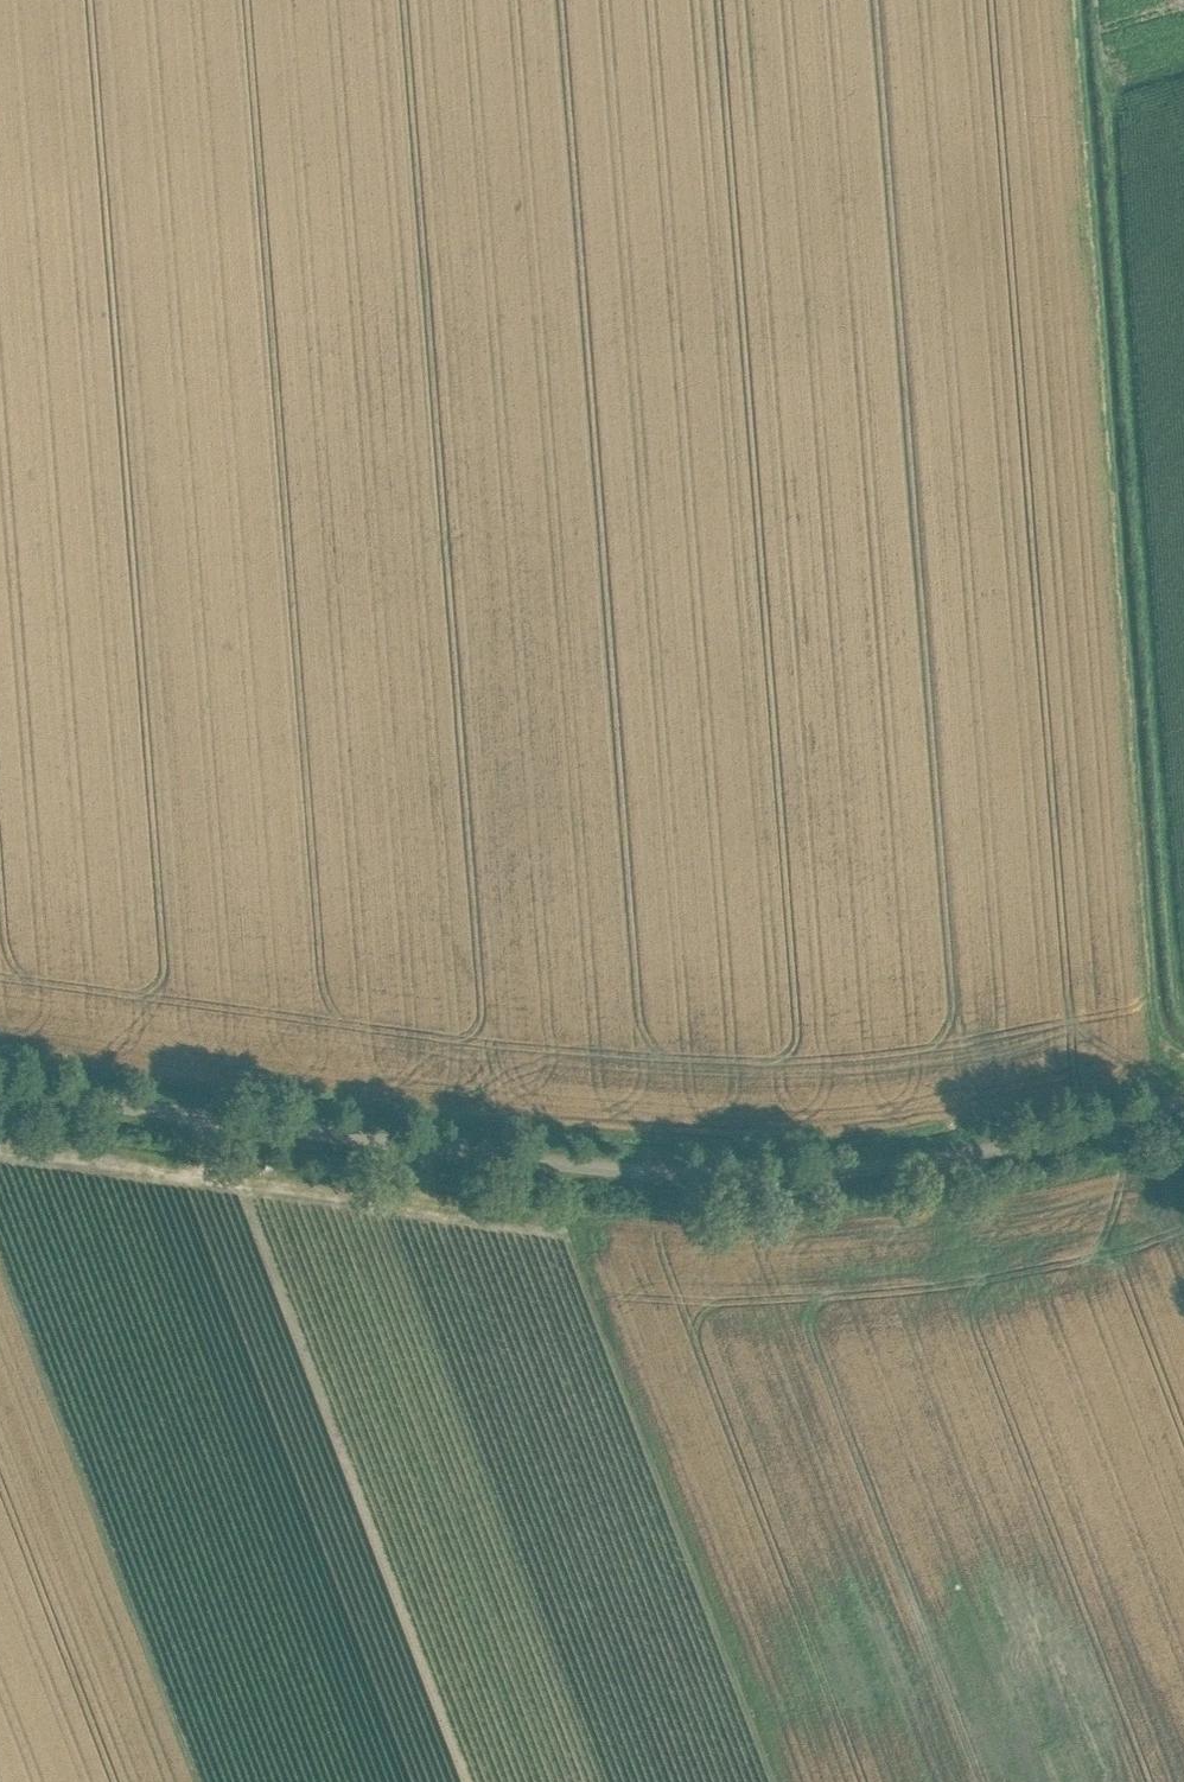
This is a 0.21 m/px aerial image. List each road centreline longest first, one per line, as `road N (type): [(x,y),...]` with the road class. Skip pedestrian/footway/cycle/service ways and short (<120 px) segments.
road 1 (unclassified): [(0,1088),(533,1159),(742,1172),(982,1151),(1183,1099)]

